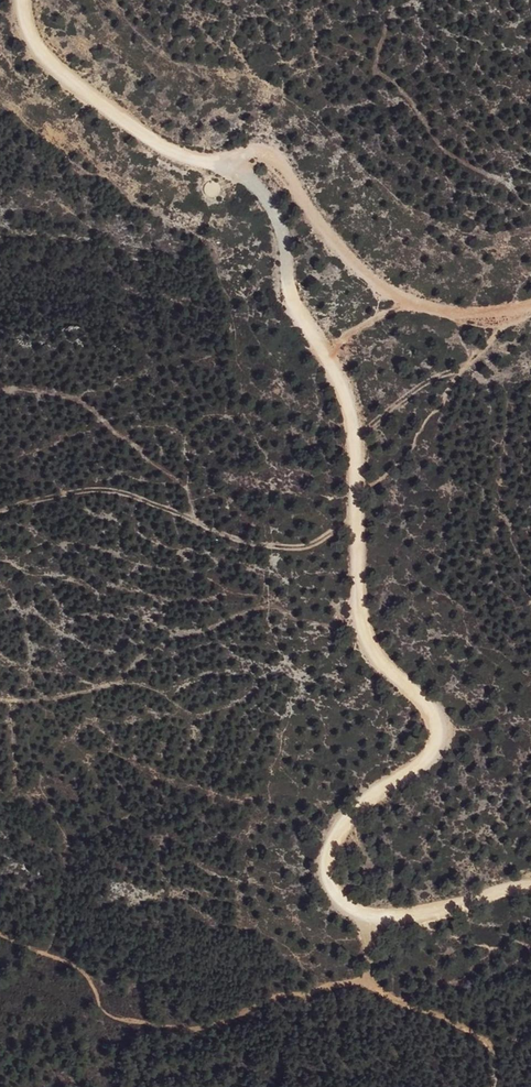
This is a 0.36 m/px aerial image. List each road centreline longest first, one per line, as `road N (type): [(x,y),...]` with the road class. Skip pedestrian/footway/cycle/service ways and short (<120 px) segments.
road 1 (track): [(235,166),(272,210),(282,279),(345,389),(354,614),(414,703),(438,714),(440,762),(369,800),(339,839),(330,884),(363,916),(530,889)]
road 2 (track): [(351,516),(301,549),(223,540),(169,509),(114,491),(0,514)]
road 3 (track): [(235,166),(276,177),(384,286),(421,304),(480,323),(530,312)]
road 4 (track): [(36,0),(37,40),(86,101),(179,151),(235,166)]
road 5 (track): [(363,916),(370,984),(488,1043),(494,1086)]

